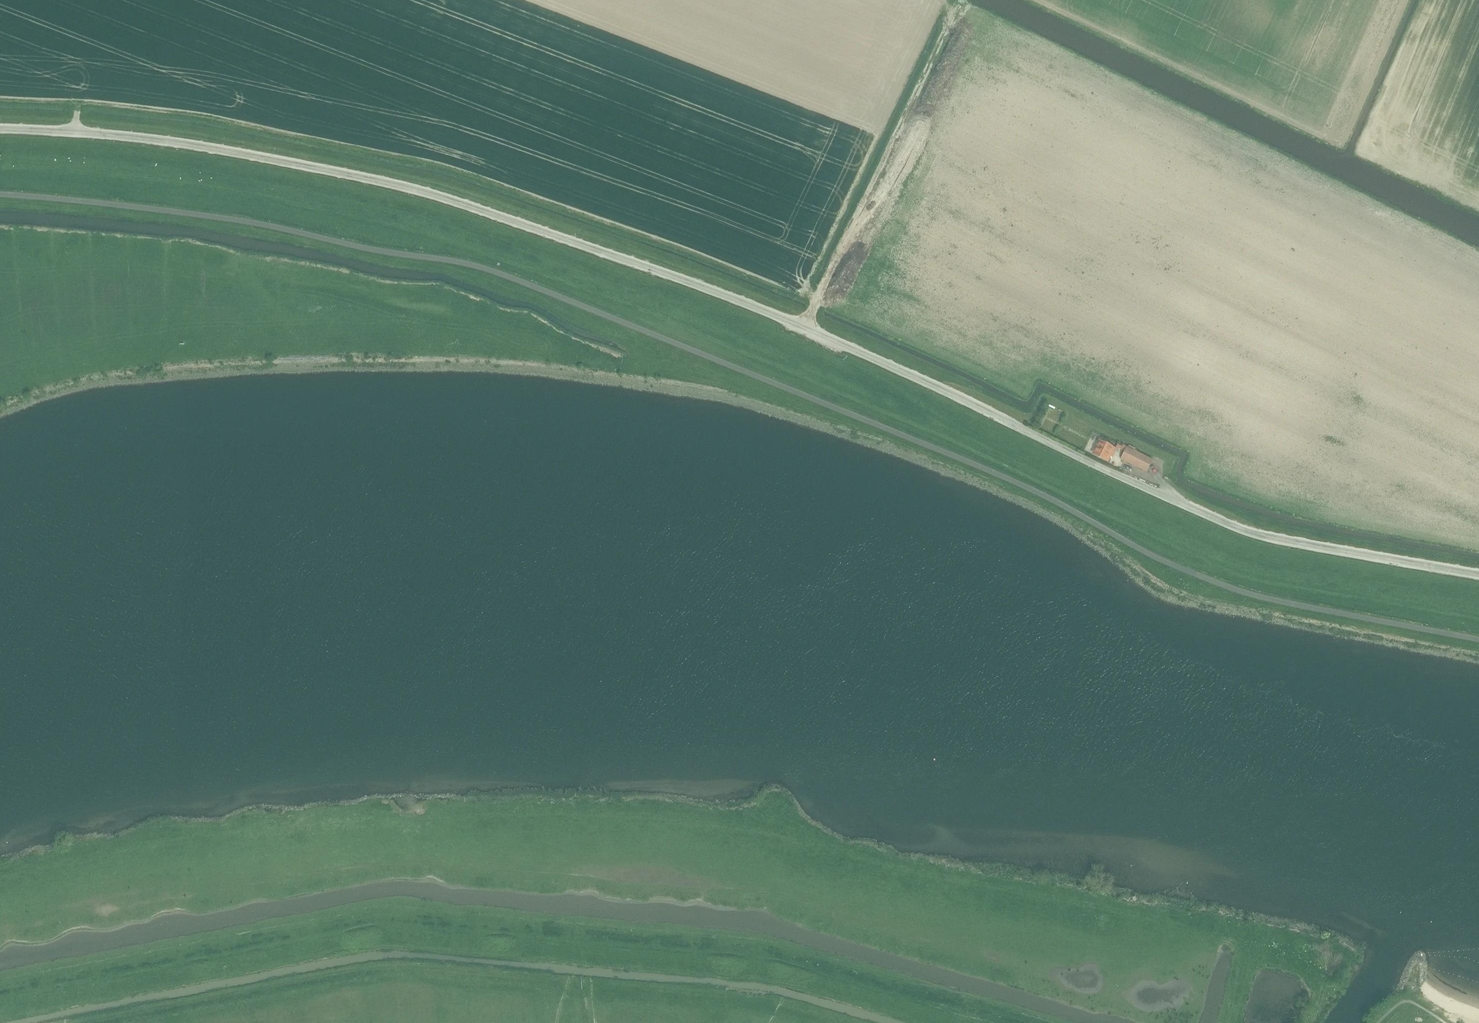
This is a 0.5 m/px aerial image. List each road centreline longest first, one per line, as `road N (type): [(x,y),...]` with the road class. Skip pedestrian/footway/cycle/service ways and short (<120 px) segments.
road 1 (unclassified): [(0,129),(207,148),(461,204),(805,326),(1232,526),(1478,574)]

